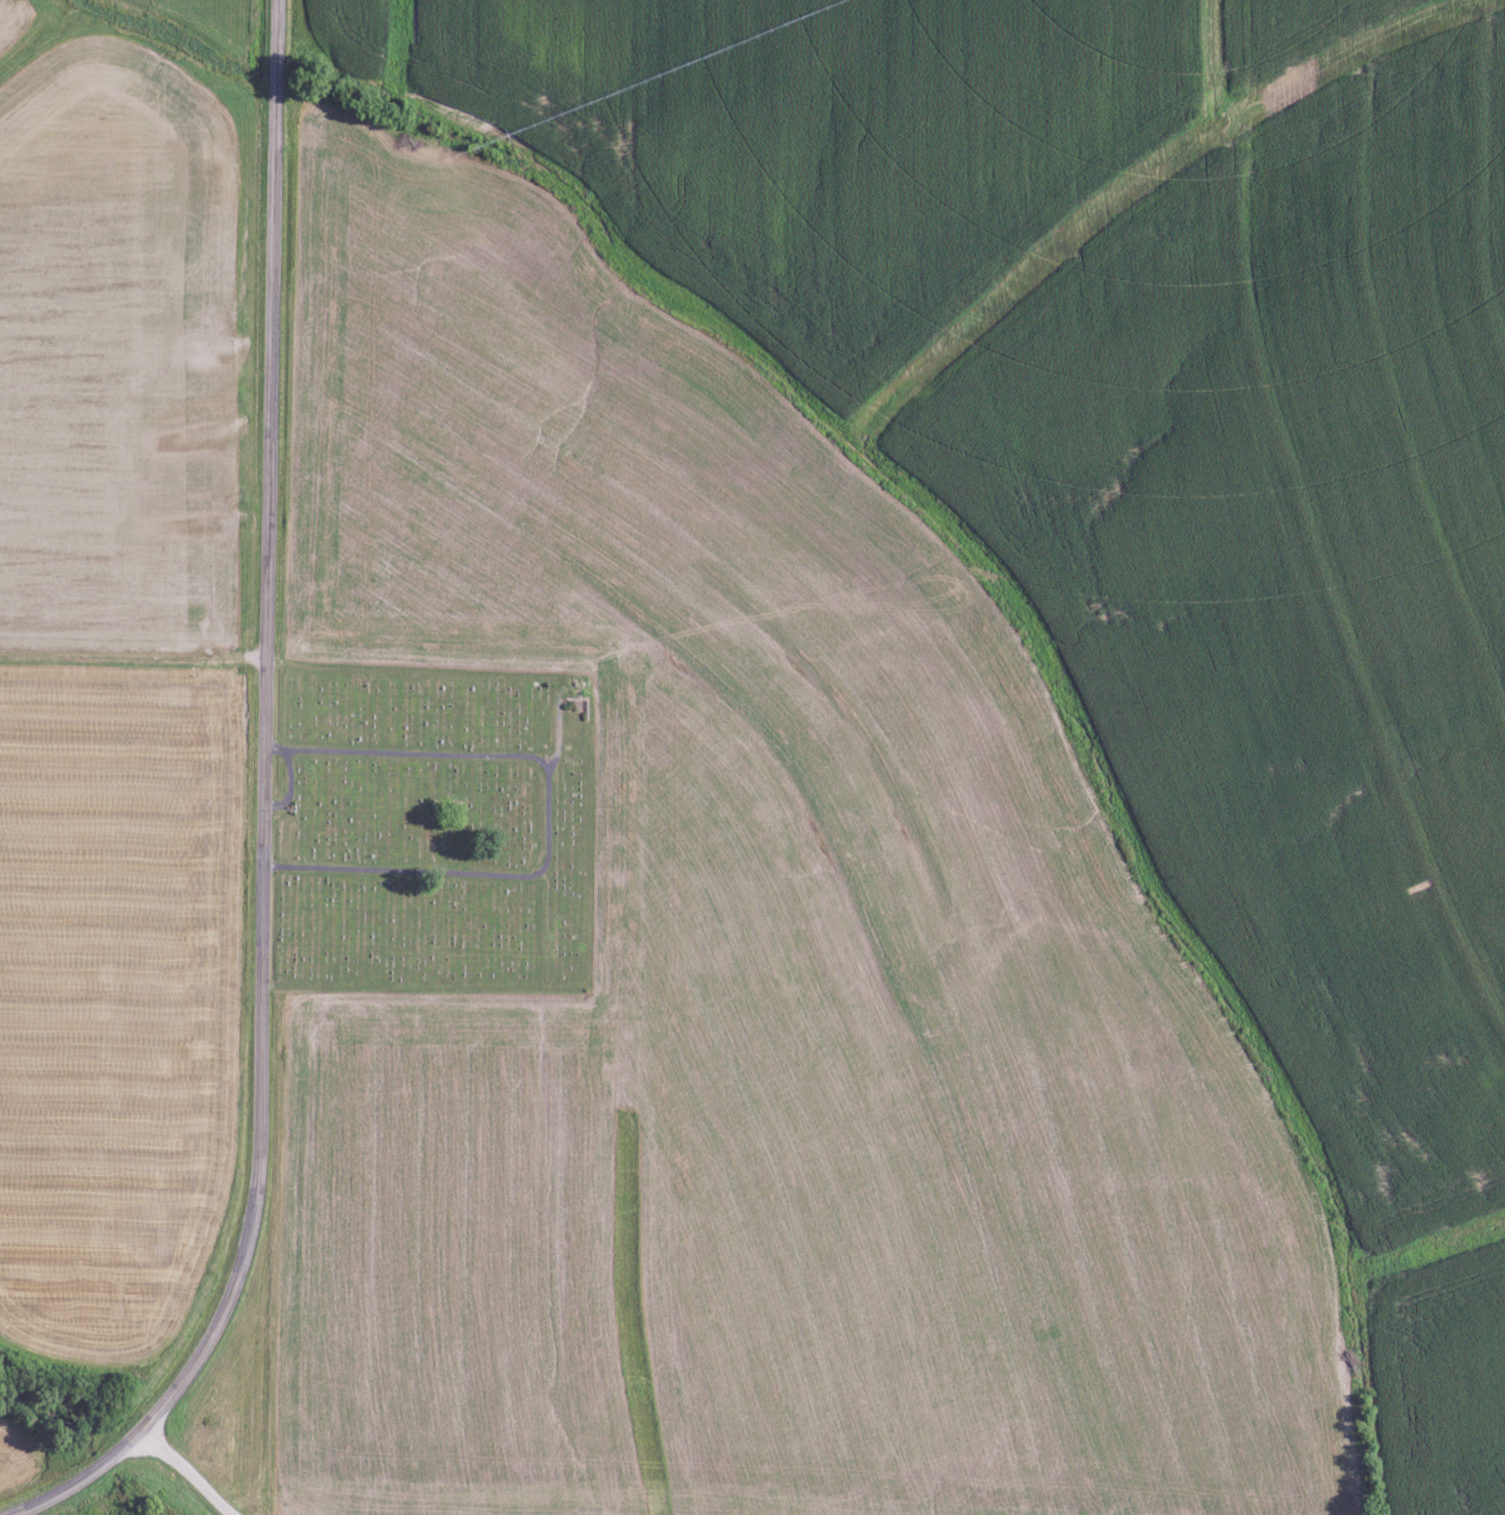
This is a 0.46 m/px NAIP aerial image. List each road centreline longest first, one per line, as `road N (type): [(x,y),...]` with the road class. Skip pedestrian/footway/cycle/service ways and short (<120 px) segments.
road 1 (tertiary): [(12,1514),(79,1482),(152,1430),(225,1315),(255,1225),(281,0)]

